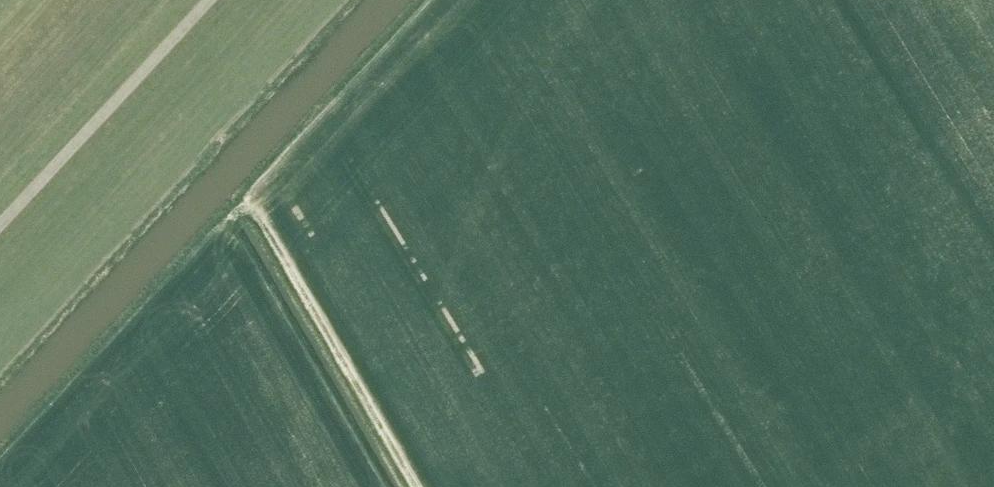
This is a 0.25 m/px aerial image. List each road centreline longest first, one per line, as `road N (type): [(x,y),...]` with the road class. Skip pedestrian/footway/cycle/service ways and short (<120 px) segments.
road 1 (unclassified): [(0,224),(207,0)]

